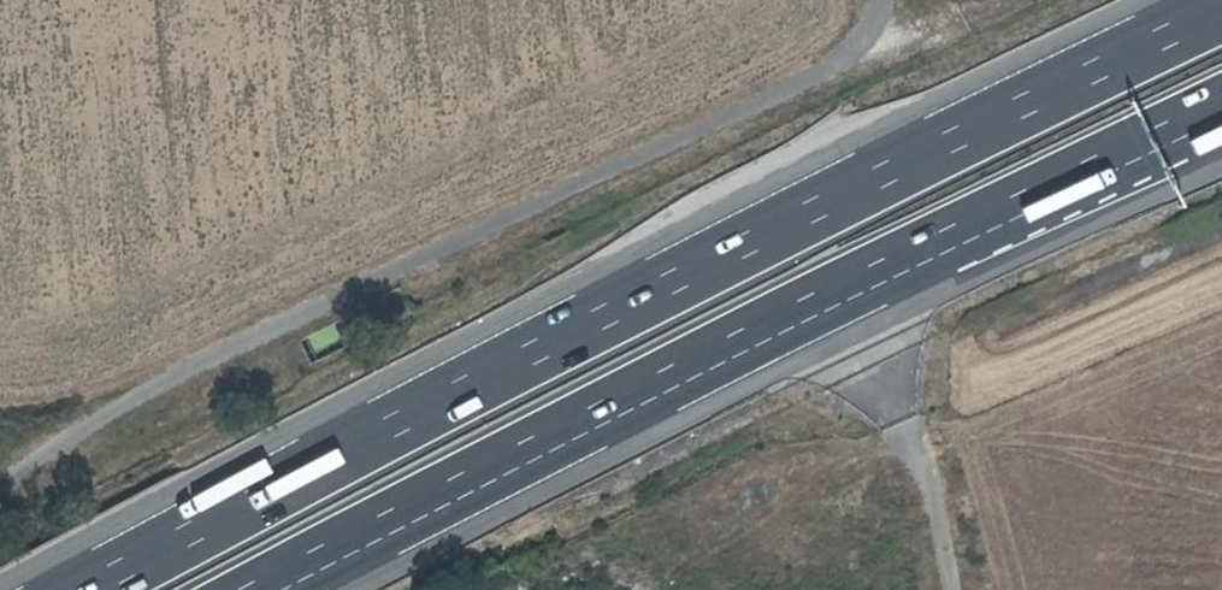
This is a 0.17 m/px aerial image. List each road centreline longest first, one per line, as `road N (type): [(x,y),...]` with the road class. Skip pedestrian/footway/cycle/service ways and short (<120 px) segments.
road 1 (motorway): [(1221,8),(809,211),(81,589)]
road 2 (motorway): [(252,589),(987,218)]
road 3 (motorway): [(987,218),(1221,107)]
road 4 (motorway): [(987,218),(1221,128)]

